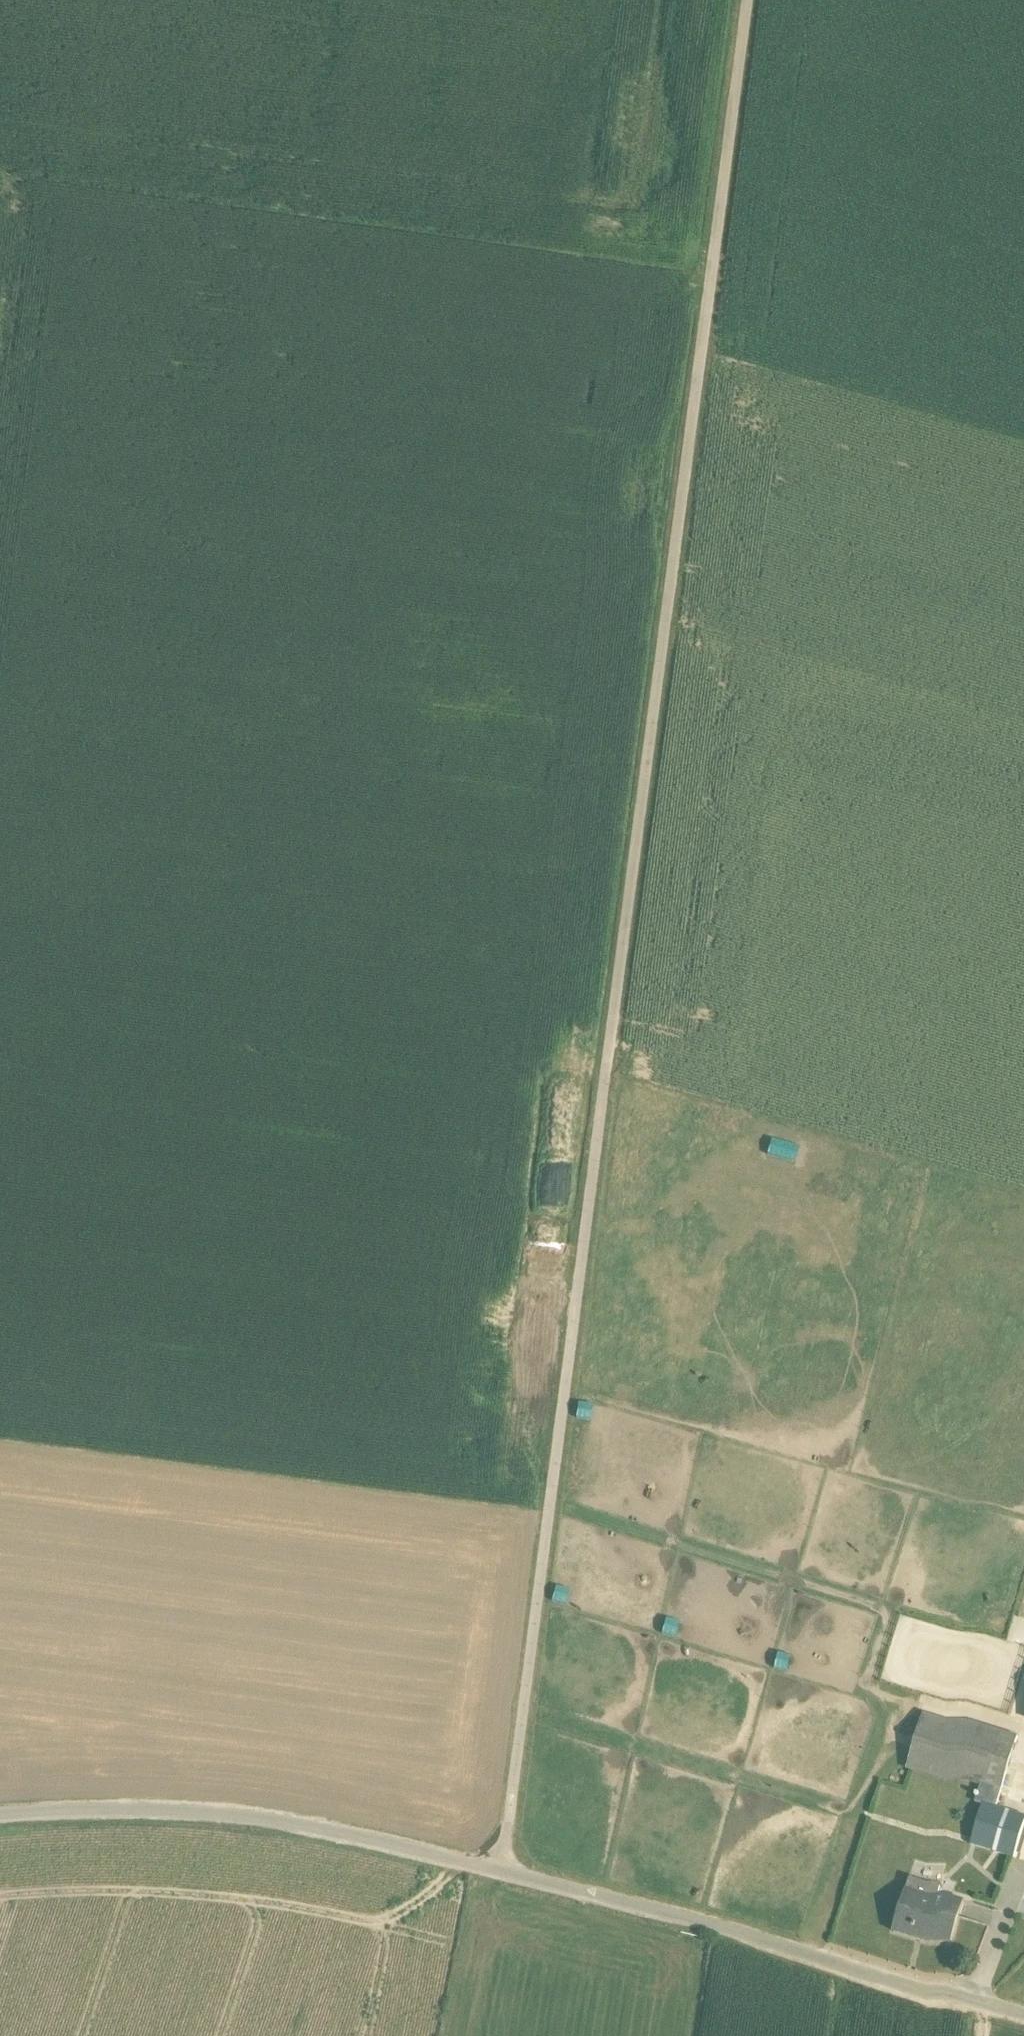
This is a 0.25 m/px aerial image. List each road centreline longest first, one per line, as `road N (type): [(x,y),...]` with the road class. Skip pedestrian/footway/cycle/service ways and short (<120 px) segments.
road 1 (unclassified): [(744,0),(500,1874)]
road 2 (unclassified): [(1023,2022),(500,1874)]
road 3 (unclassified): [(500,1874),(250,1818),(138,1810),(0,1816)]

